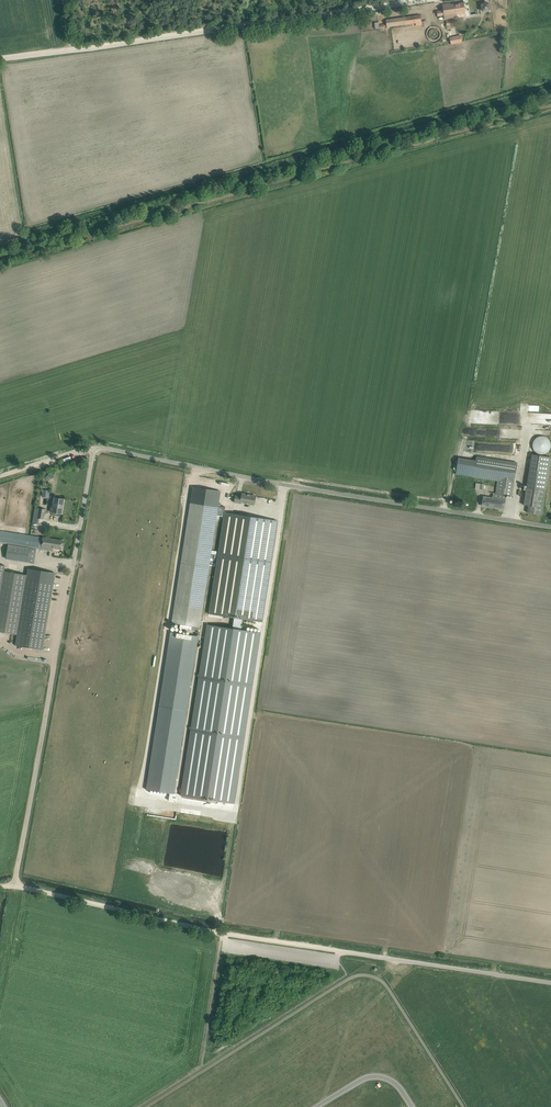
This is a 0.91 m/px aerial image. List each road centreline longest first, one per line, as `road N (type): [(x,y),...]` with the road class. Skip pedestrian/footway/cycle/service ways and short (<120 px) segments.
road 1 (unclassified): [(14,886),(93,449),(550,527)]
road 2 (track): [(71,50),(424,0)]
road 3 (track): [(14,885),(222,933),(339,951)]
road 4 (unclassified): [(339,951),(550,983)]

